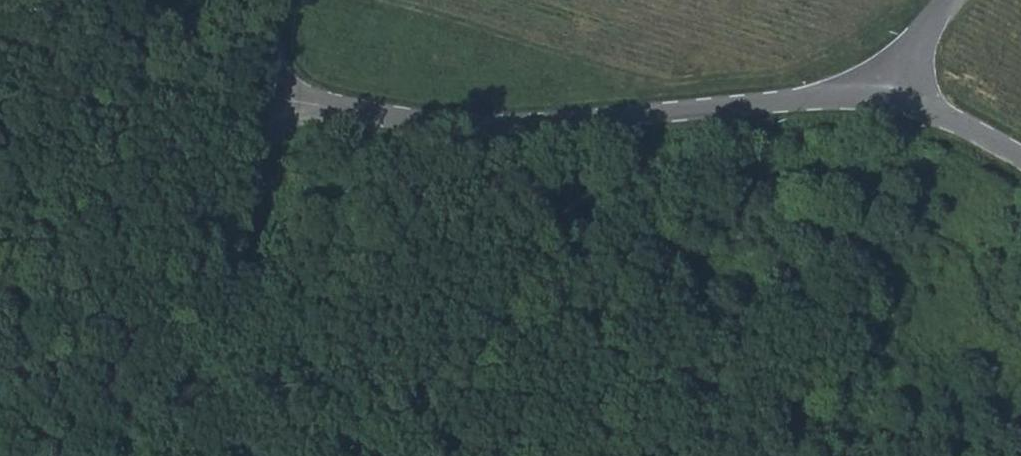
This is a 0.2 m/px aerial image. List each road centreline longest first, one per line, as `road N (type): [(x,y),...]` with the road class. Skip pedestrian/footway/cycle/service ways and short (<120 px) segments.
road 1 (unclassified): [(890,83),(652,127),(481,133),(268,104)]
road 2 (unclassified): [(268,104),(220,366),(194,455)]
road 3 (unclassified): [(1020,157),(890,83)]

